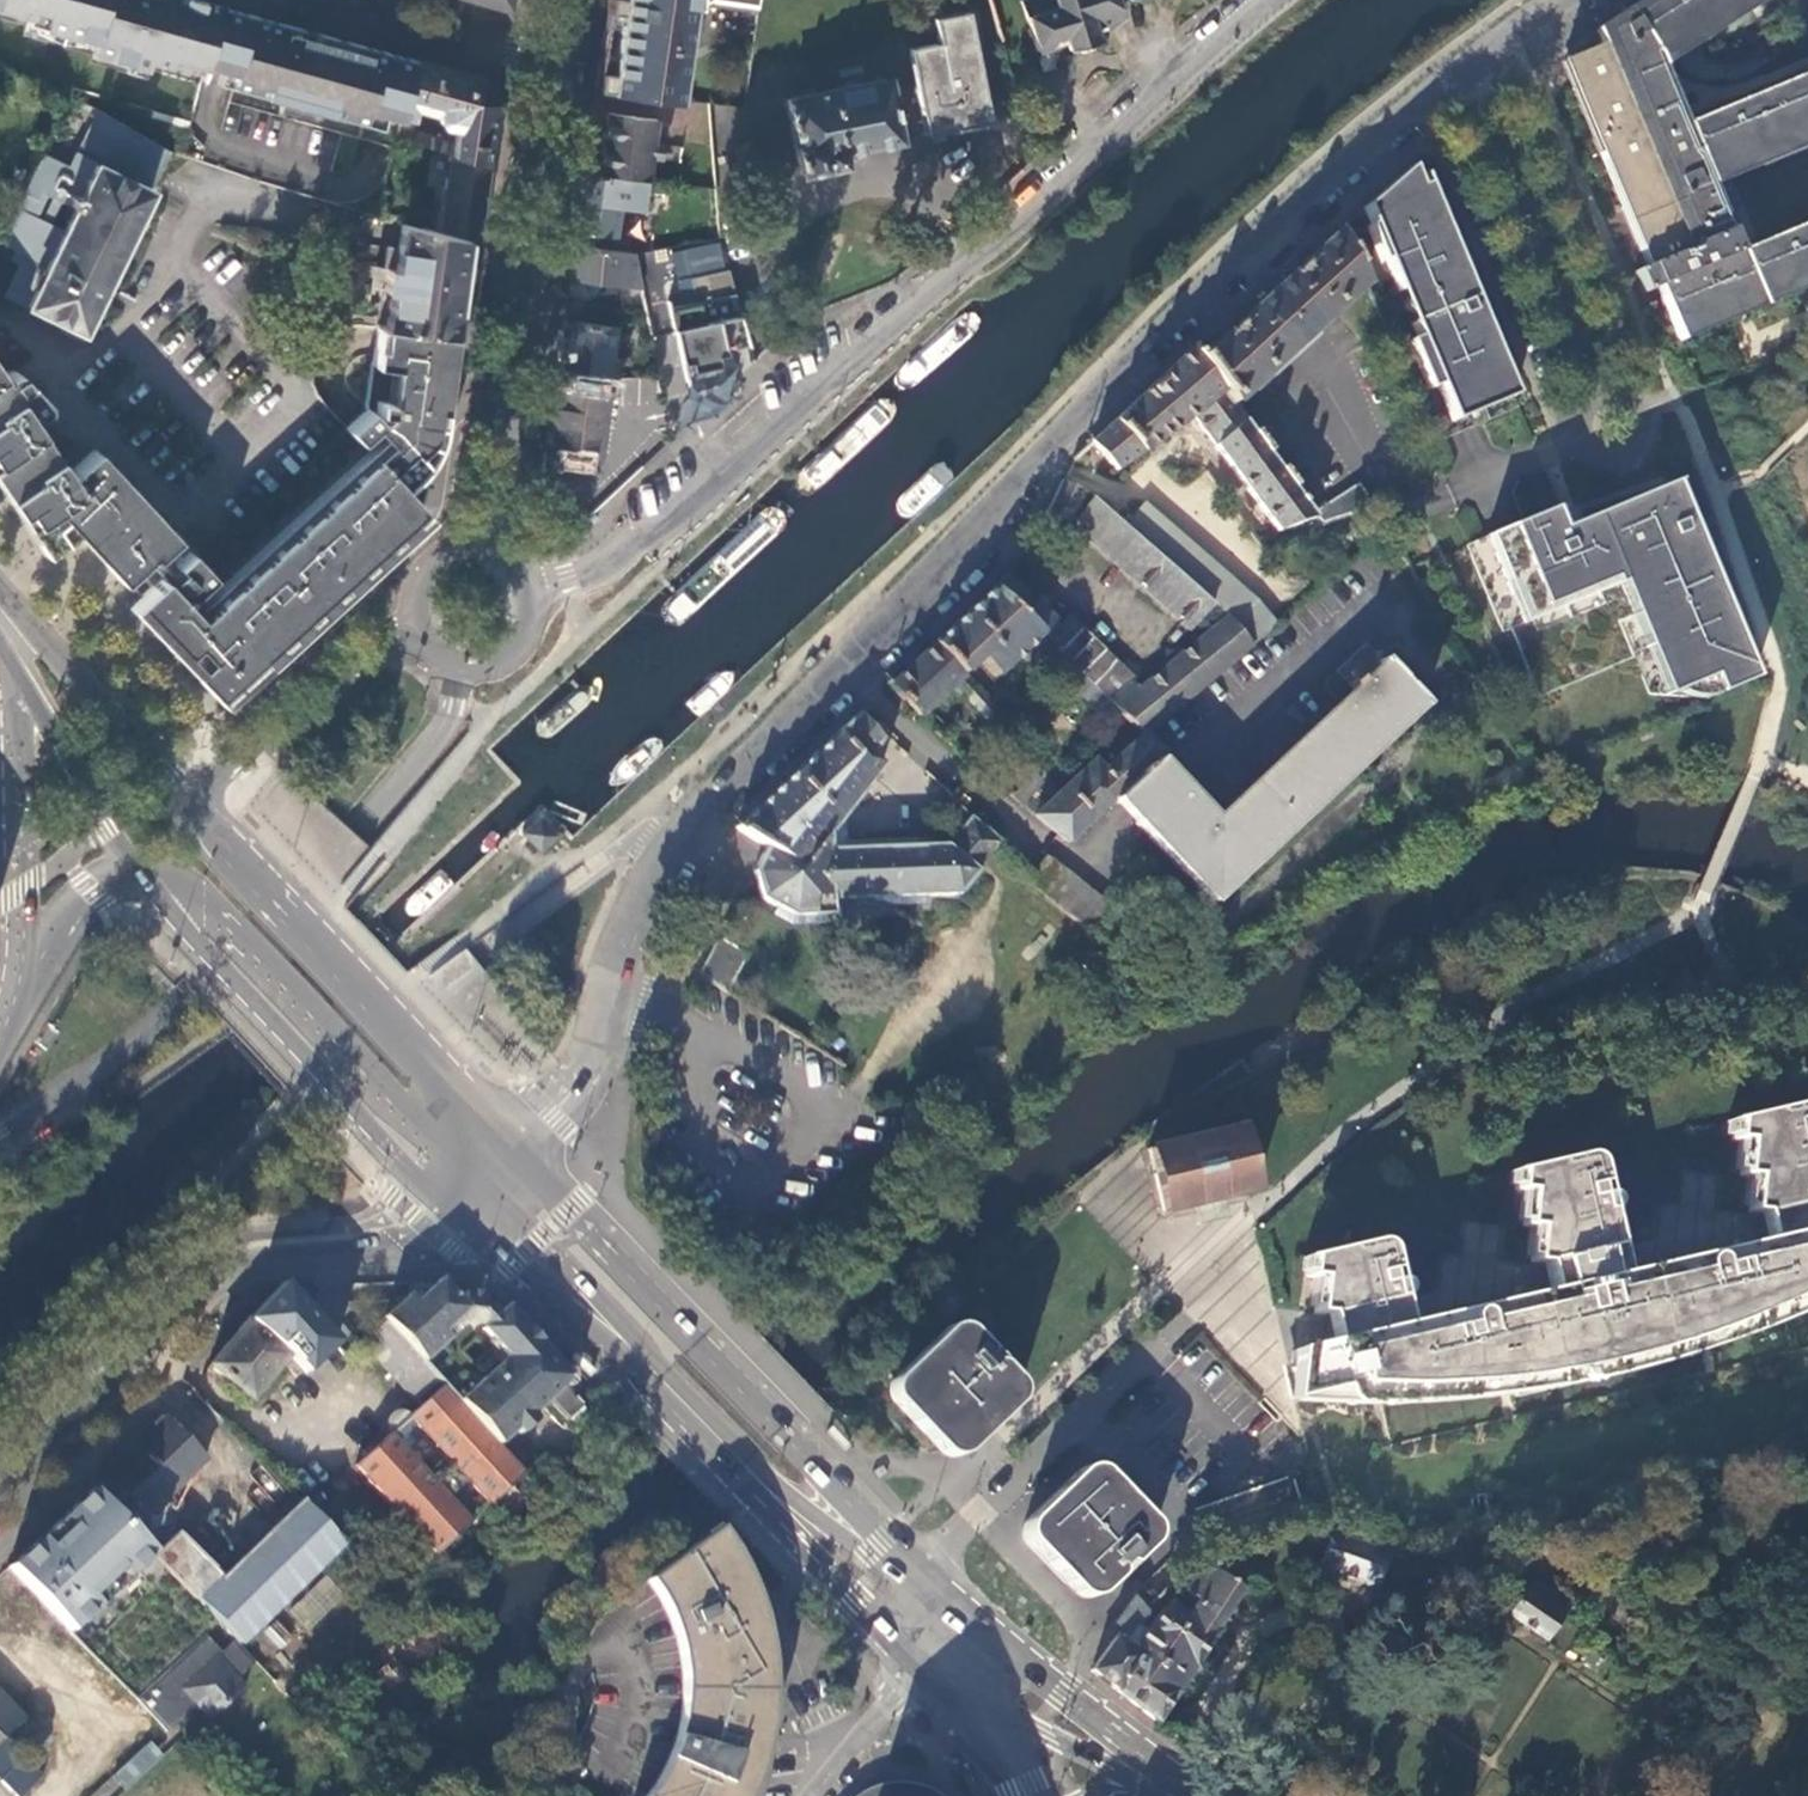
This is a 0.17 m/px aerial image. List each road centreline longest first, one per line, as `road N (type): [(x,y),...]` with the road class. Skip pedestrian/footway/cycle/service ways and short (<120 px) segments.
road 1 (residential): [(532,590),(603,567),(1253,0)]
road 2 (residential): [(839,671),(1066,428),(1340,171),(1464,76)]
road 3 (residential): [(839,671),(1075,869),(1396,579)]
road 4 (tertiary): [(458,666),(453,706),(355,834),(136,1036),(0,1133)]
road 5 (residential): [(515,1157),(566,1107),(595,1052),(632,929),(705,806),(839,671)]
road 6 (primary): [(912,1587),(883,1540),(515,1157)]
road 7 (primary): [(912,1587),(795,1498),(491,1185)]
road 8 (primary): [(454,1211),(867,1614)]
road 9 (primary): [(0,1488),(233,1269),(429,1234),(454,1211)]
road 10 (primary): [(137,873),(454,1211)]
road 11 (primary): [(466,1164),(183,880),(159,869),(137,873)]
road 12 (primary): [(461,1102),(186,806)]
road 13 (tertiary): [(494,443),(544,66)]
road 14 (residential): [(912,1587),(1176,1317)]
road 15 (primary): [(17,680),(18,977),(0,1036)]
road 16 (residential): [(1593,386),(1464,76)]
road 17 (residential): [(1345,357),(1400,480),(1431,500),(1571,437)]
road 18 (tertiary): [(186,806),(364,641),(415,633)]
road 19 (primary): [(186,806),(0,600)]
road 20 (unclassified): [(293,0),(544,66)]
road 21 (primary): [(1170,1781),(981,1651)]
road 22 (primary): [(17,680),(137,873)]
road 23 (primary): [(137,873),(70,908),(0,1036)]
road 24 (unclassified): [(1170,1781),(994,1704)]
road 25 (residential): [(1571,437),(1591,458),(1607,462),(1644,440),(1648,425),(1637,396),(1624,387),(1593,386)]
road 26 (tertiary): [(920,1668),(814,1795)]
road 27 (primary): [(920,1668),(1022,1787)]
road 28 (residential): [(1464,76),(1567,0)]
road 29 (tertiary): [(458,666),(479,667),(516,649),(534,611),(532,590)]

